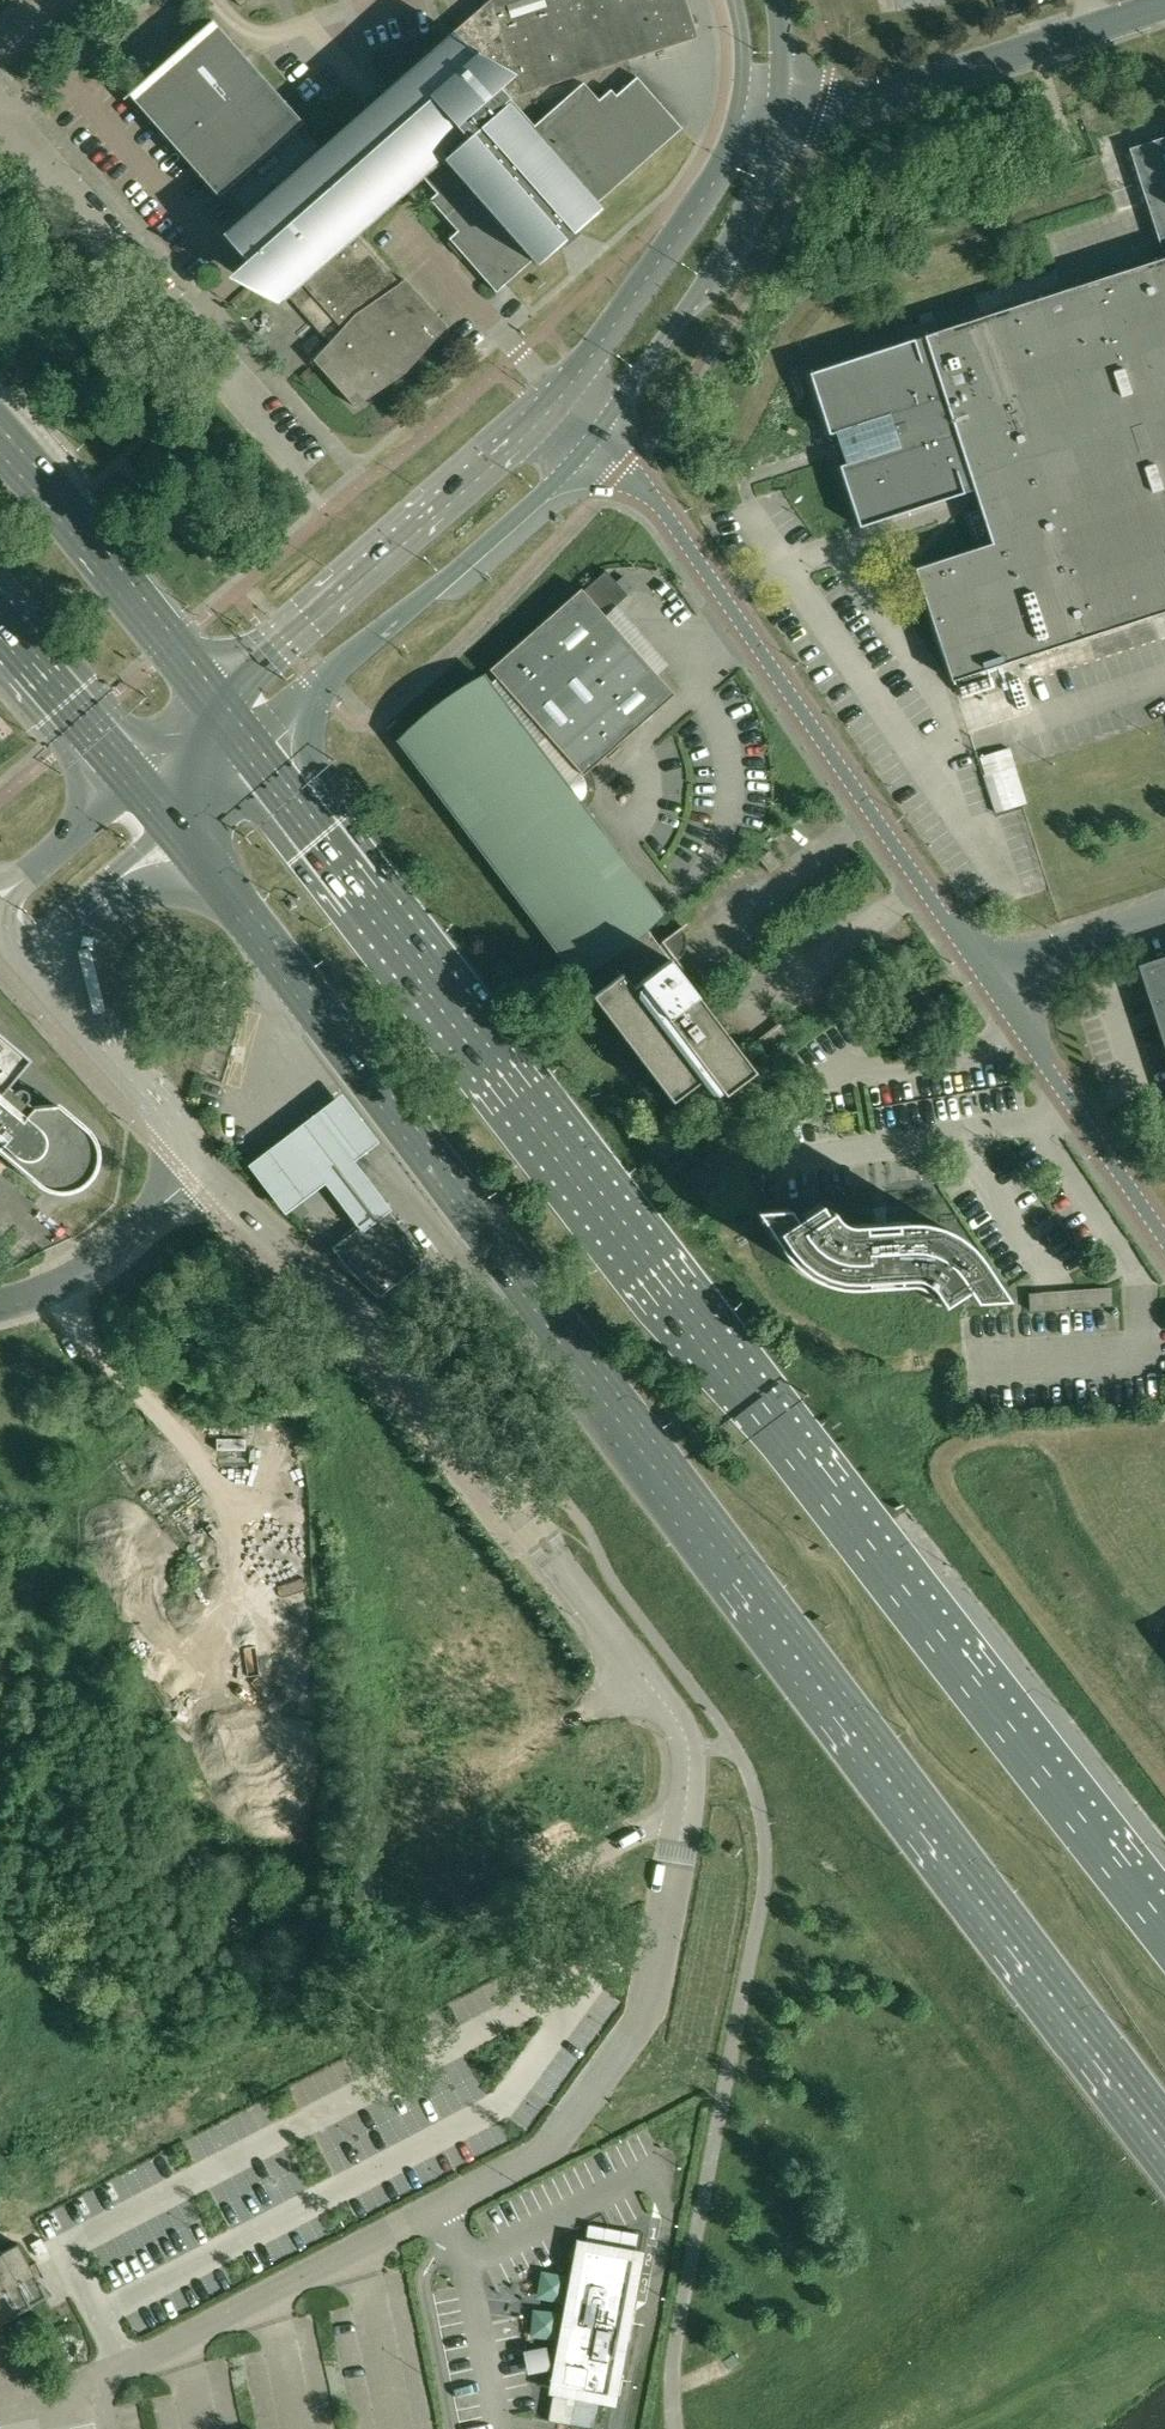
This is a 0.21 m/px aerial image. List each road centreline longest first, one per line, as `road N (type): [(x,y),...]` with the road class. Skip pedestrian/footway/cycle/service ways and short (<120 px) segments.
road 1 (primary): [(171,823),(1164,2128)]
road 2 (primary): [(1164,1933),(251,749)]
road 3 (unclassified): [(981,970),(666,511),(596,434)]
road 4 (tertiary): [(251,749),(547,490),(596,434)]
road 5 (tertiary): [(561,395),(214,705)]
road 6 (unclassified): [(300,457),(0,108)]
road 7 (unclassified): [(488,1466),(396,1356),(203,1164)]
road 8 (unclassified): [(779,101),(882,96),(1164,6)]
road 9 (tertiary): [(596,434),(715,257),(766,157),(779,101)]
road 10 (tertiary): [(745,97),(734,139),(708,188),(561,395)]
road 11 (primary): [(214,705),(0,453)]
road 12 (unclassified): [(686,1808),(691,1749),(683,1731),(560,1564)]
road 13 (unclassified): [(203,1164),(22,956)]
road 14 (unclassified): [(0,1298),(84,1265),(203,1164)]
road 15 (primary): [(0,616),(132,778)]
road 16 (unclassified): [(22,956),(171,823)]
road 17 (unclassified): [(981,970),(1164,911)]
road 18 (unclassified): [(1087,1127),(981,970)]
road 19 (unclassified): [(132,778),(0,896)]
road 20 (unclassified): [(1164,1241),(1087,1127)]
road 21 (unclassified): [(488,1466),(493,1495),(545,1563),(560,1564)]
road 22 (unclassified): [(560,1564),(556,1540),(506,1475),(488,1466)]

